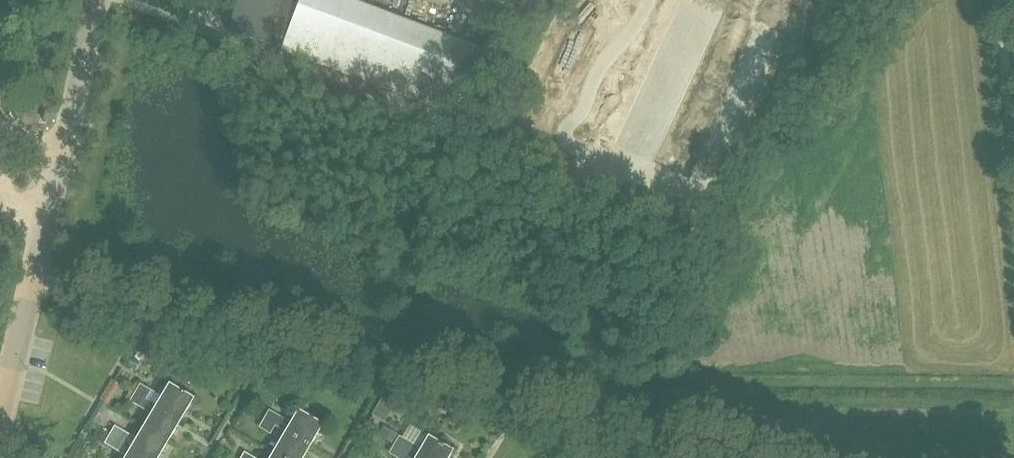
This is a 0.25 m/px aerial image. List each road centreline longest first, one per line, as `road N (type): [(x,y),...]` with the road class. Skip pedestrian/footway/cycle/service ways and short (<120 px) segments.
road 1 (unclassified): [(0,419),(99,0)]
road 2 (track): [(1013,152),(997,0)]

